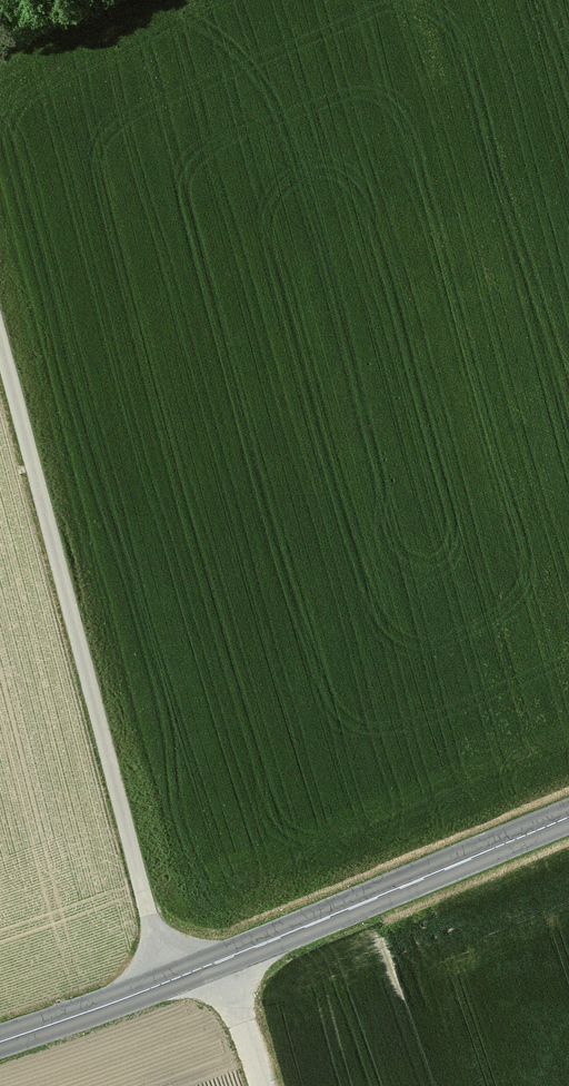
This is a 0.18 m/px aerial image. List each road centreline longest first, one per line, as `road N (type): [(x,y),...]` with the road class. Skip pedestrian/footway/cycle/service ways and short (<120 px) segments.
road 1 (track): [(170,981),(0,351)]
road 2 (secondary): [(568,820),(228,962),(0,1040)]
road 3 (track): [(122,0),(0,68)]
road 4 (track): [(228,962),(270,1085)]

